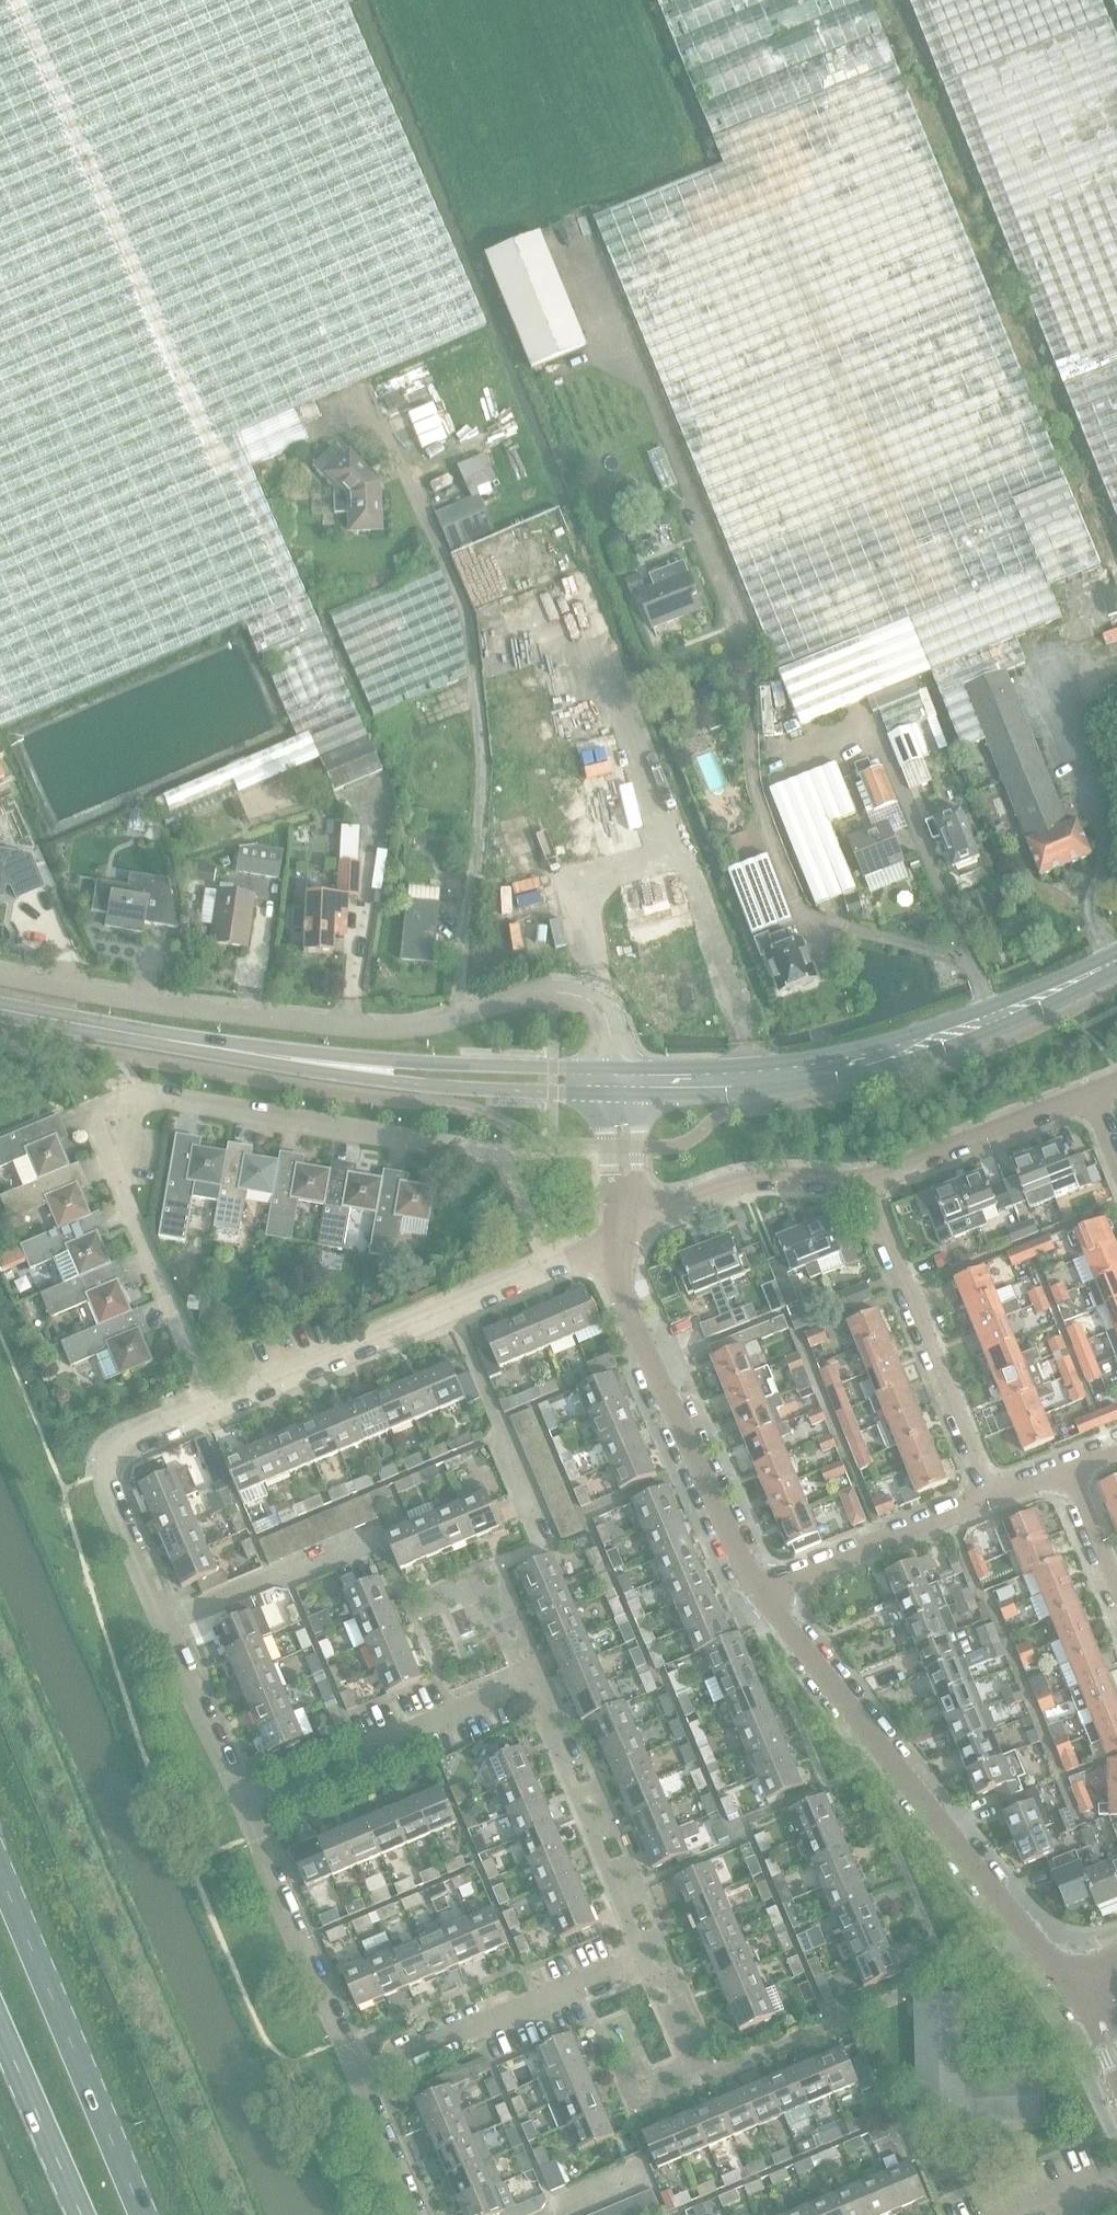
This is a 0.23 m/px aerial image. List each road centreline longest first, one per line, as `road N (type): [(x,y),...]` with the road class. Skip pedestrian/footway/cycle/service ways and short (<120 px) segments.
road 1 (residential): [(357,2075),(644,1954),(532,1677),(241,1798)]
road 2 (residential): [(616,1081),(607,1018),(580,995),(554,993),(381,1030),(0,976)]
road 3 (tertiary): [(616,1081),(742,1083),(862,1063),(921,1049),(1116,960)]
road 4 (residential): [(1076,1988),(758,1589)]
road 5 (residential): [(241,1798),(103,1474),(114,1443),(210,1401)]
road 6 (residential): [(545,1259),(503,1158),(143,1097)]
road 7 (primary): [(146,2214),(0,1866)]
road 8 (residential): [(758,1589),(618,1292),(611,1257)]
road 9 (residential): [(210,1401),(545,1259)]
road 10 (tertiary): [(0,1008),(159,1042),(330,1064)]
road 11 (residential): [(866,1186),(988,1496)]
road 12 (residential): [(357,2075),(241,1798)]
road 13 (tertiary): [(330,1064),(424,1087),(553,1093),(616,1081)]
road 14 (tertiary): [(616,1081),(553,1067),(330,1064)]
road 15 (residential): [(758,1589),(988,1496)]
road 16 (residential): [(627,1210),(661,1210),(762,1178),(866,1186)]
road 17 (residential): [(117,1178),(210,1401)]
road 18 (residential): [(866,1186),(1089,1094)]
road 19 (primary): [(0,2018),(85,2214)]
road 20 (residential): [(413,2214),(357,2075)]
road 21 (residential): [(627,1210),(616,1081)]
road 22 (residential): [(117,1178),(90,1114),(143,1097)]
road 23 (residential): [(1068,1463),(1116,1578)]

